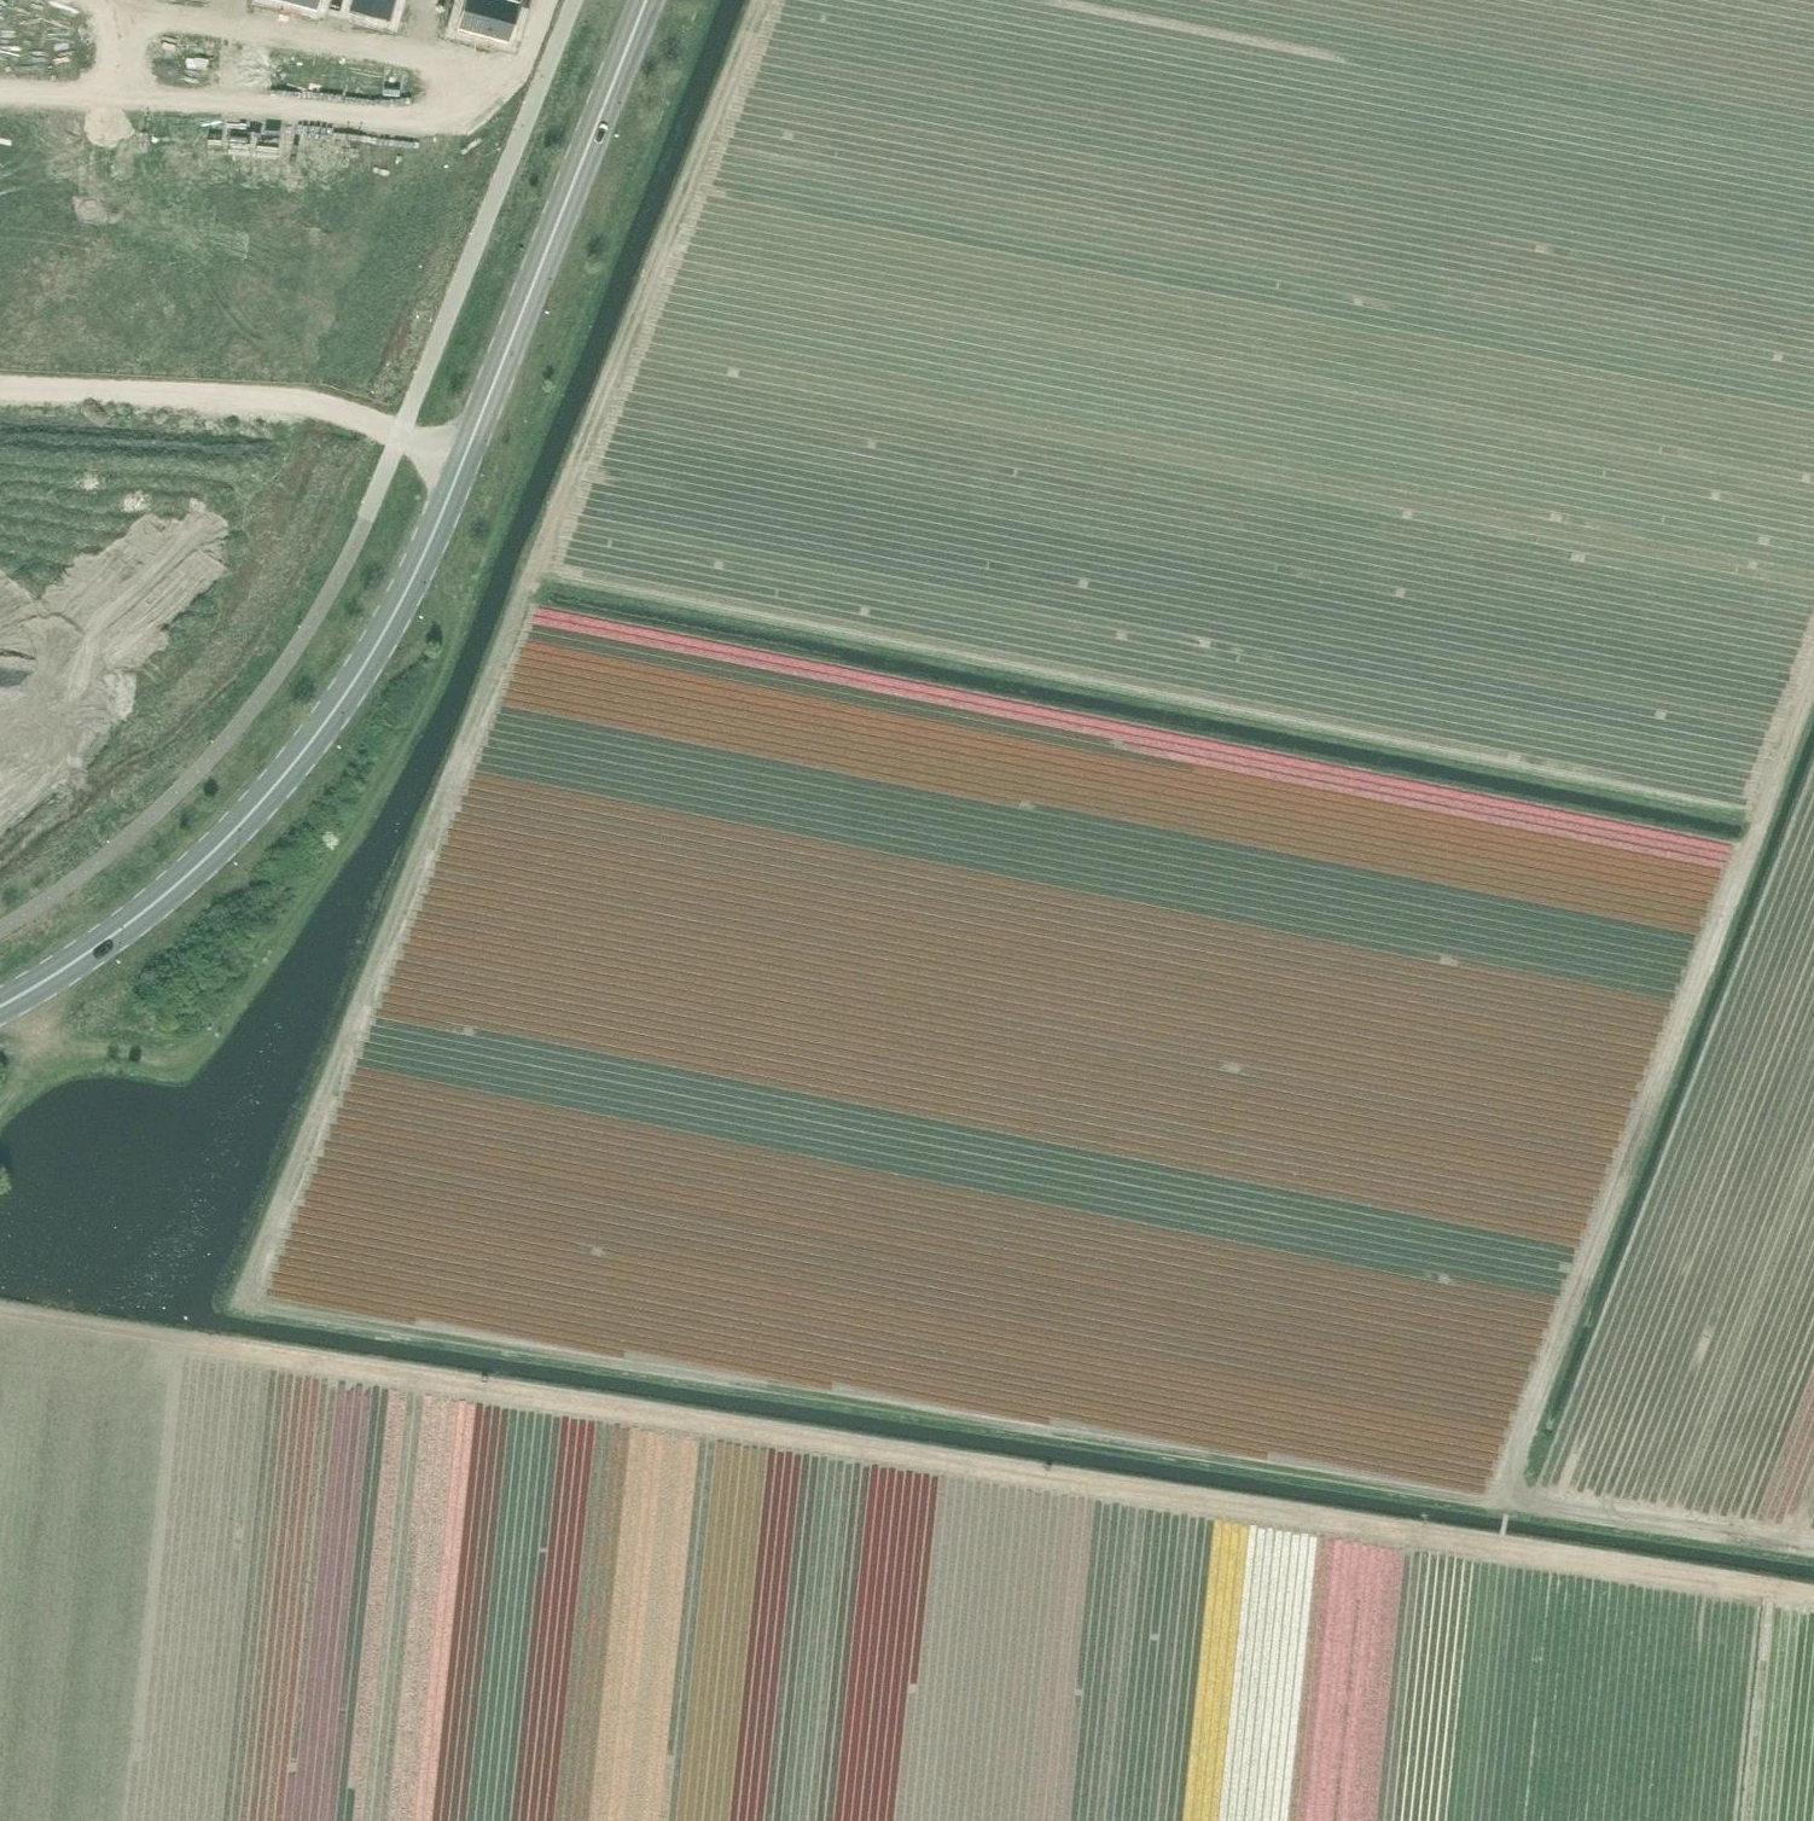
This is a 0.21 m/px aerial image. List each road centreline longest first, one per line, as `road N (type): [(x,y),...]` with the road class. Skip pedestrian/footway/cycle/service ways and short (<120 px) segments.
road 1 (residential): [(127,6),(470,65),(482,92),(463,121),(118,98)]
road 2 (tertiary): [(0,1008),(121,931),(285,776),(397,610),(463,463)]
road 3 (tertiary): [(463,463),(647,0)]
road 4 (residential): [(463,463),(302,400),(0,383)]

